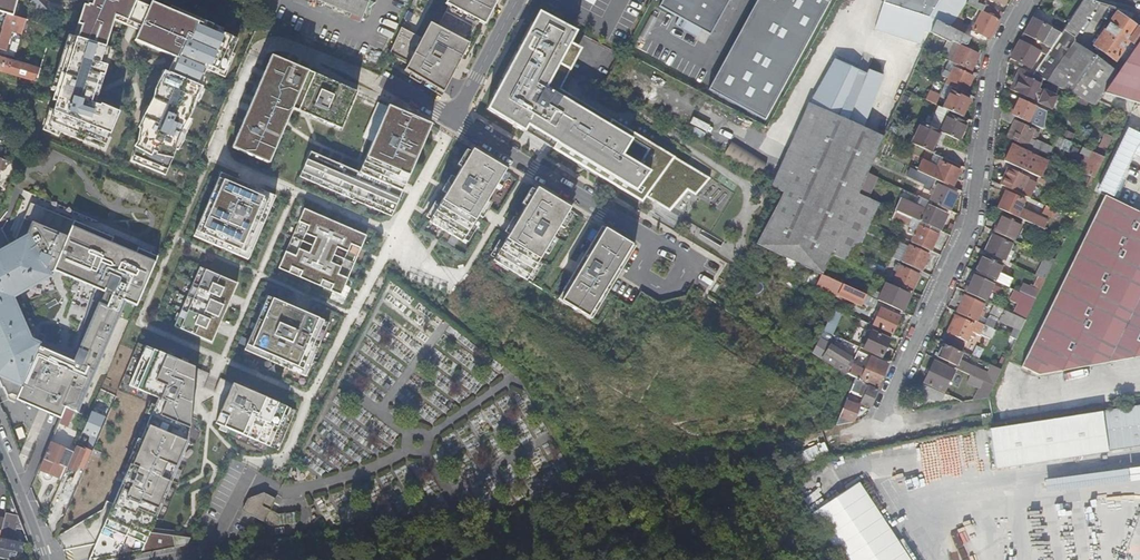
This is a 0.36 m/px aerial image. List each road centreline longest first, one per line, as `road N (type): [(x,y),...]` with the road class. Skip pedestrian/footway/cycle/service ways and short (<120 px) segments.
road 1 (residential): [(1026,0),(994,64),(969,217),(879,412)]
road 2 (residential): [(658,241),(454,117)]
road 3 (residential): [(454,117),(286,46),(255,54)]
road 4 (residential): [(517,0),(454,117)]
road 5 (unclassified): [(248,477),(214,543),(169,559)]
road 6 (residential): [(44,559),(0,447)]

